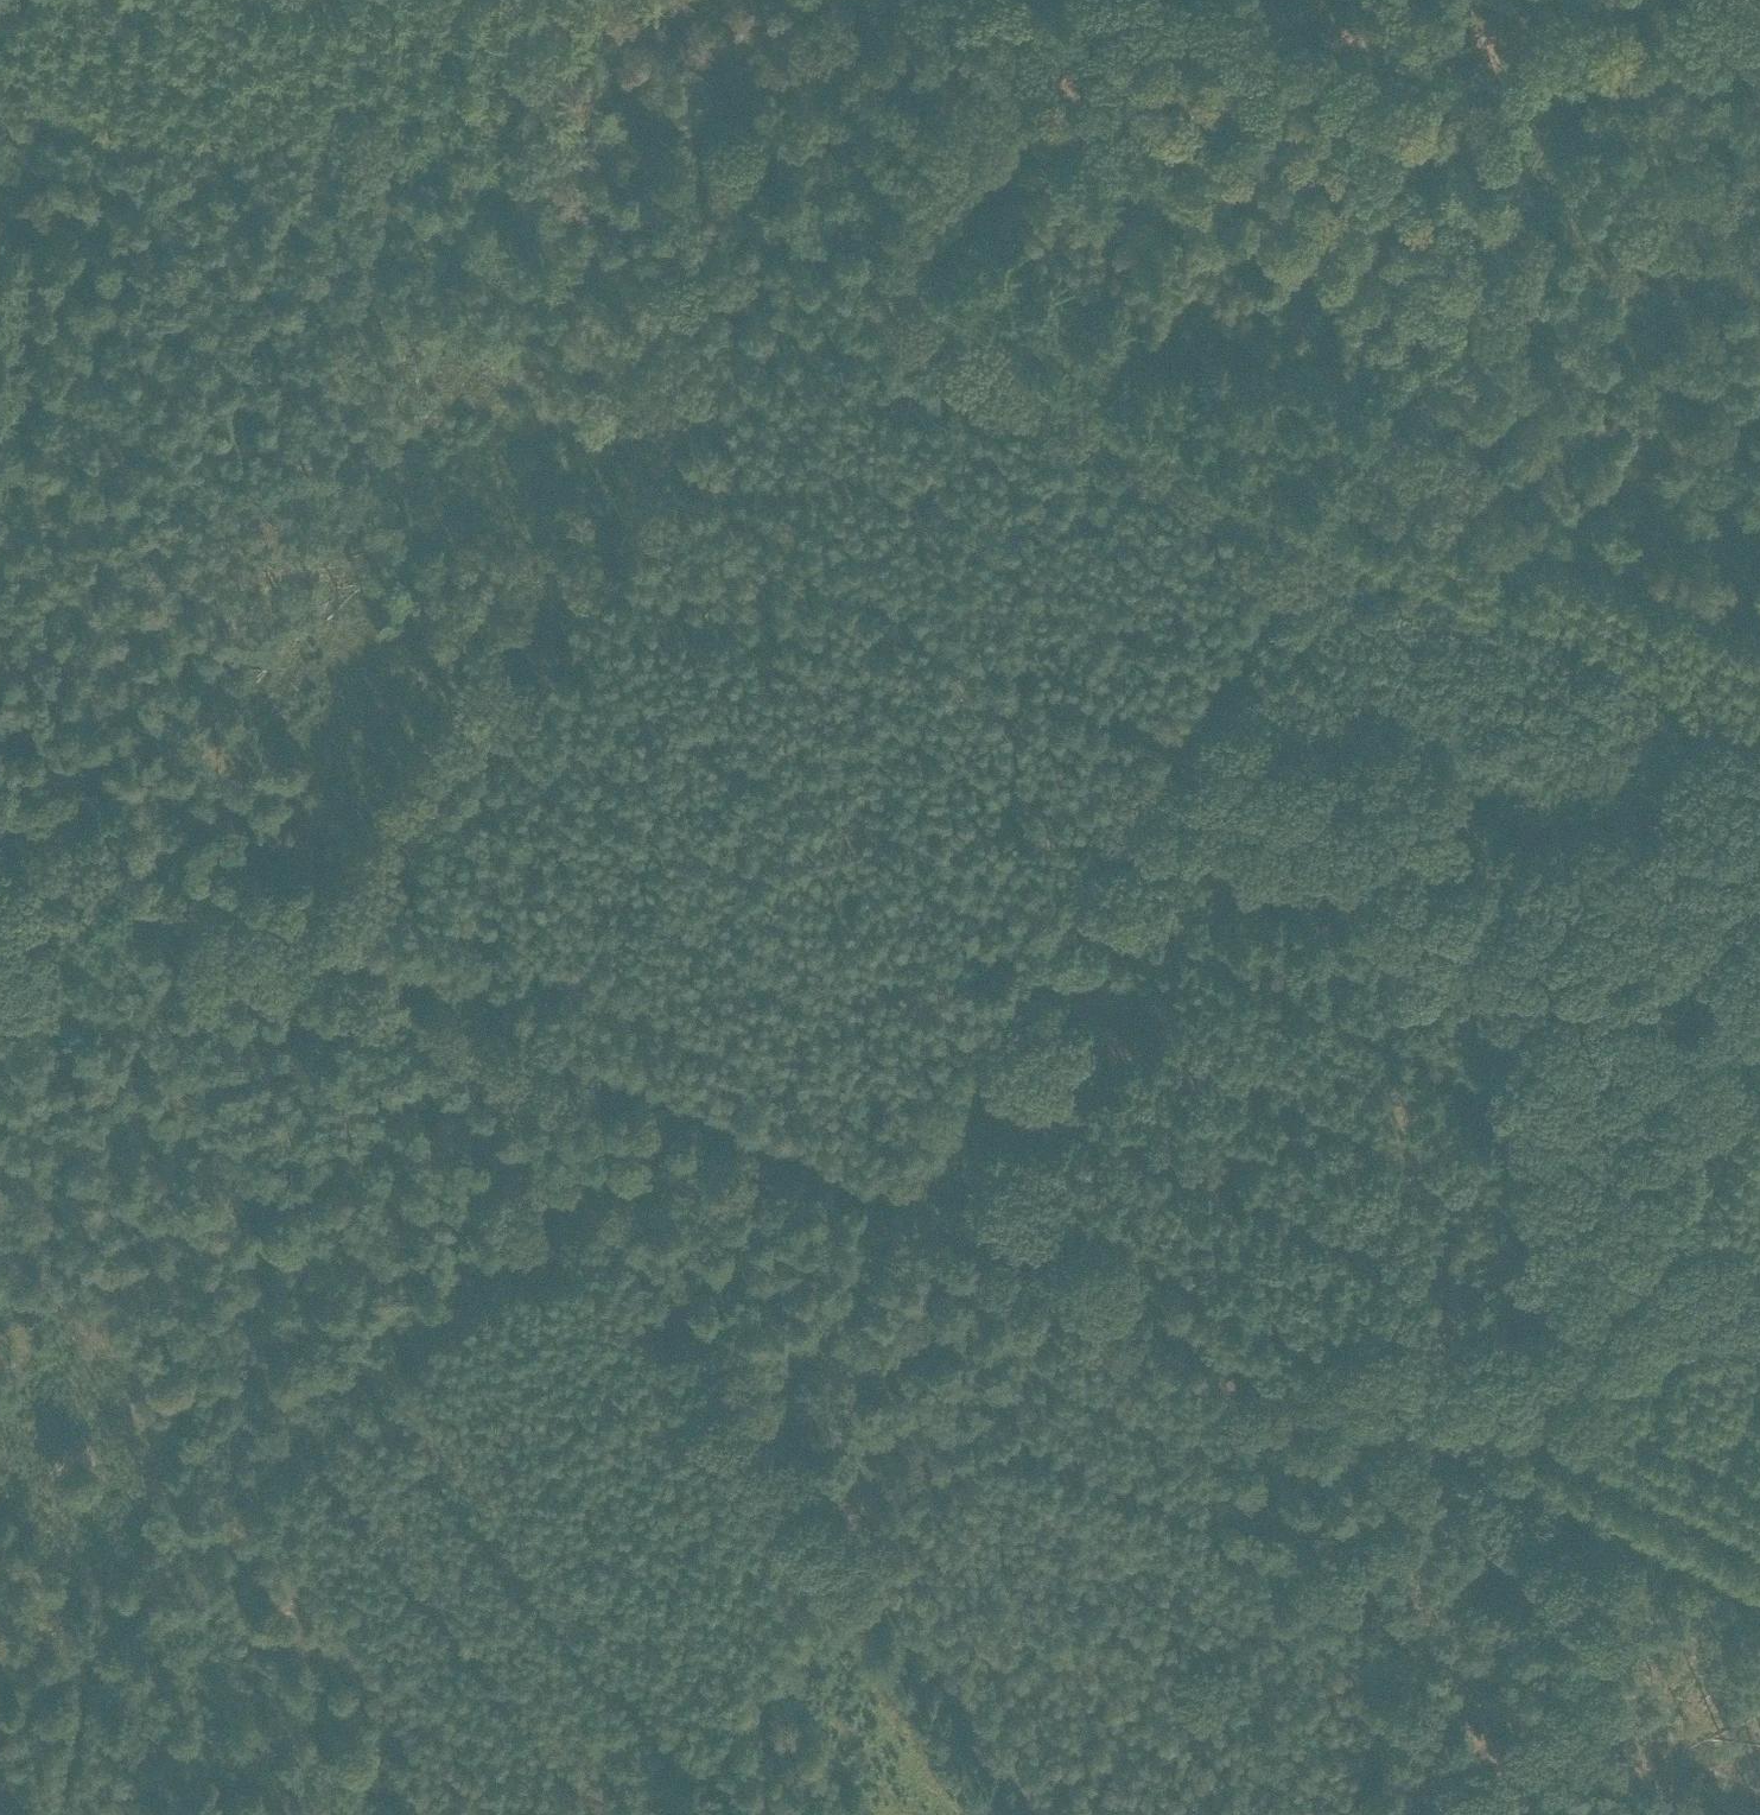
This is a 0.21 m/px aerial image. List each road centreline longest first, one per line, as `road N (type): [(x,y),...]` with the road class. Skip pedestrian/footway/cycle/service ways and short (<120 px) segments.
road 1 (track): [(920,1190),(0,772)]
road 2 (track): [(920,1190),(1759,1591)]
road 3 (track): [(1349,454),(920,1190)]
road 4 (track): [(1349,454),(1627,0)]
road 5 (track): [(1759,578),(1349,454)]

